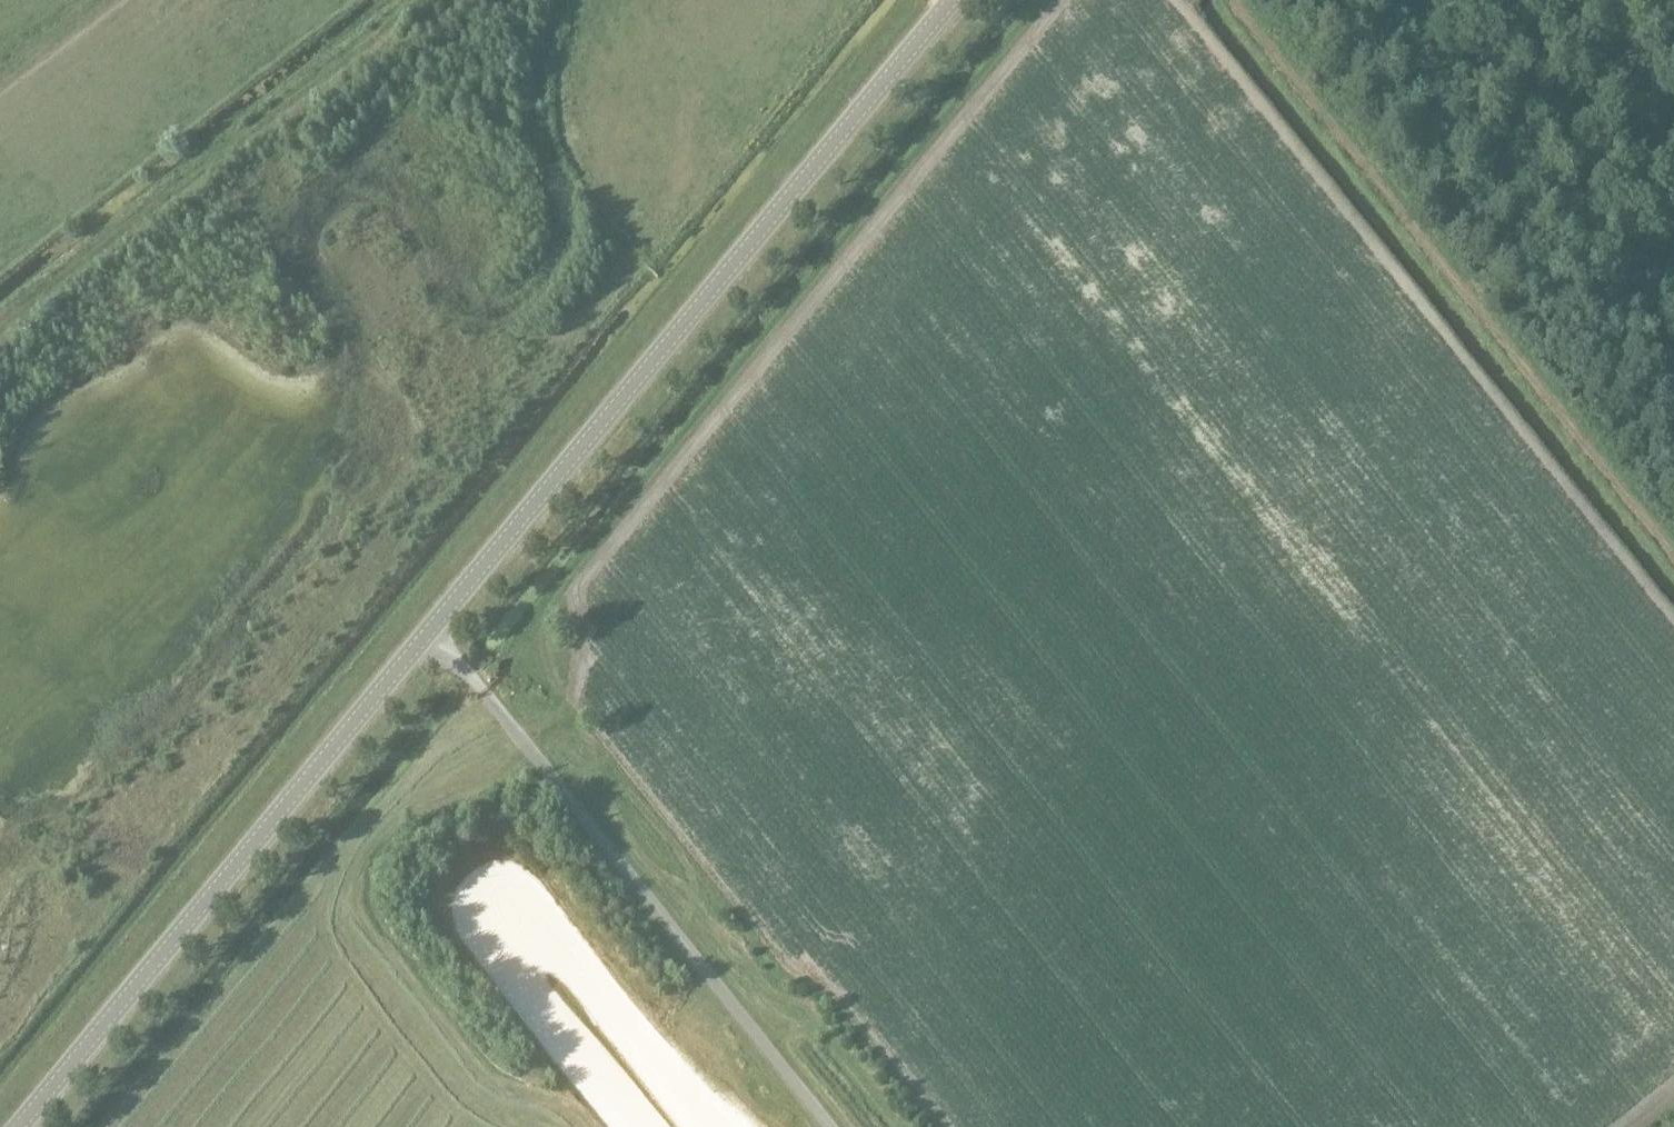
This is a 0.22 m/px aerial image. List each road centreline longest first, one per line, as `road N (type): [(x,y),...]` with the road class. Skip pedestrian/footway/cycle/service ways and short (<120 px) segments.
road 1 (tertiary): [(18,1126),(950,0)]
road 2 (track): [(1237,0),(1262,45),(1673,559)]
road 3 (track): [(1618,0),(1673,171)]

